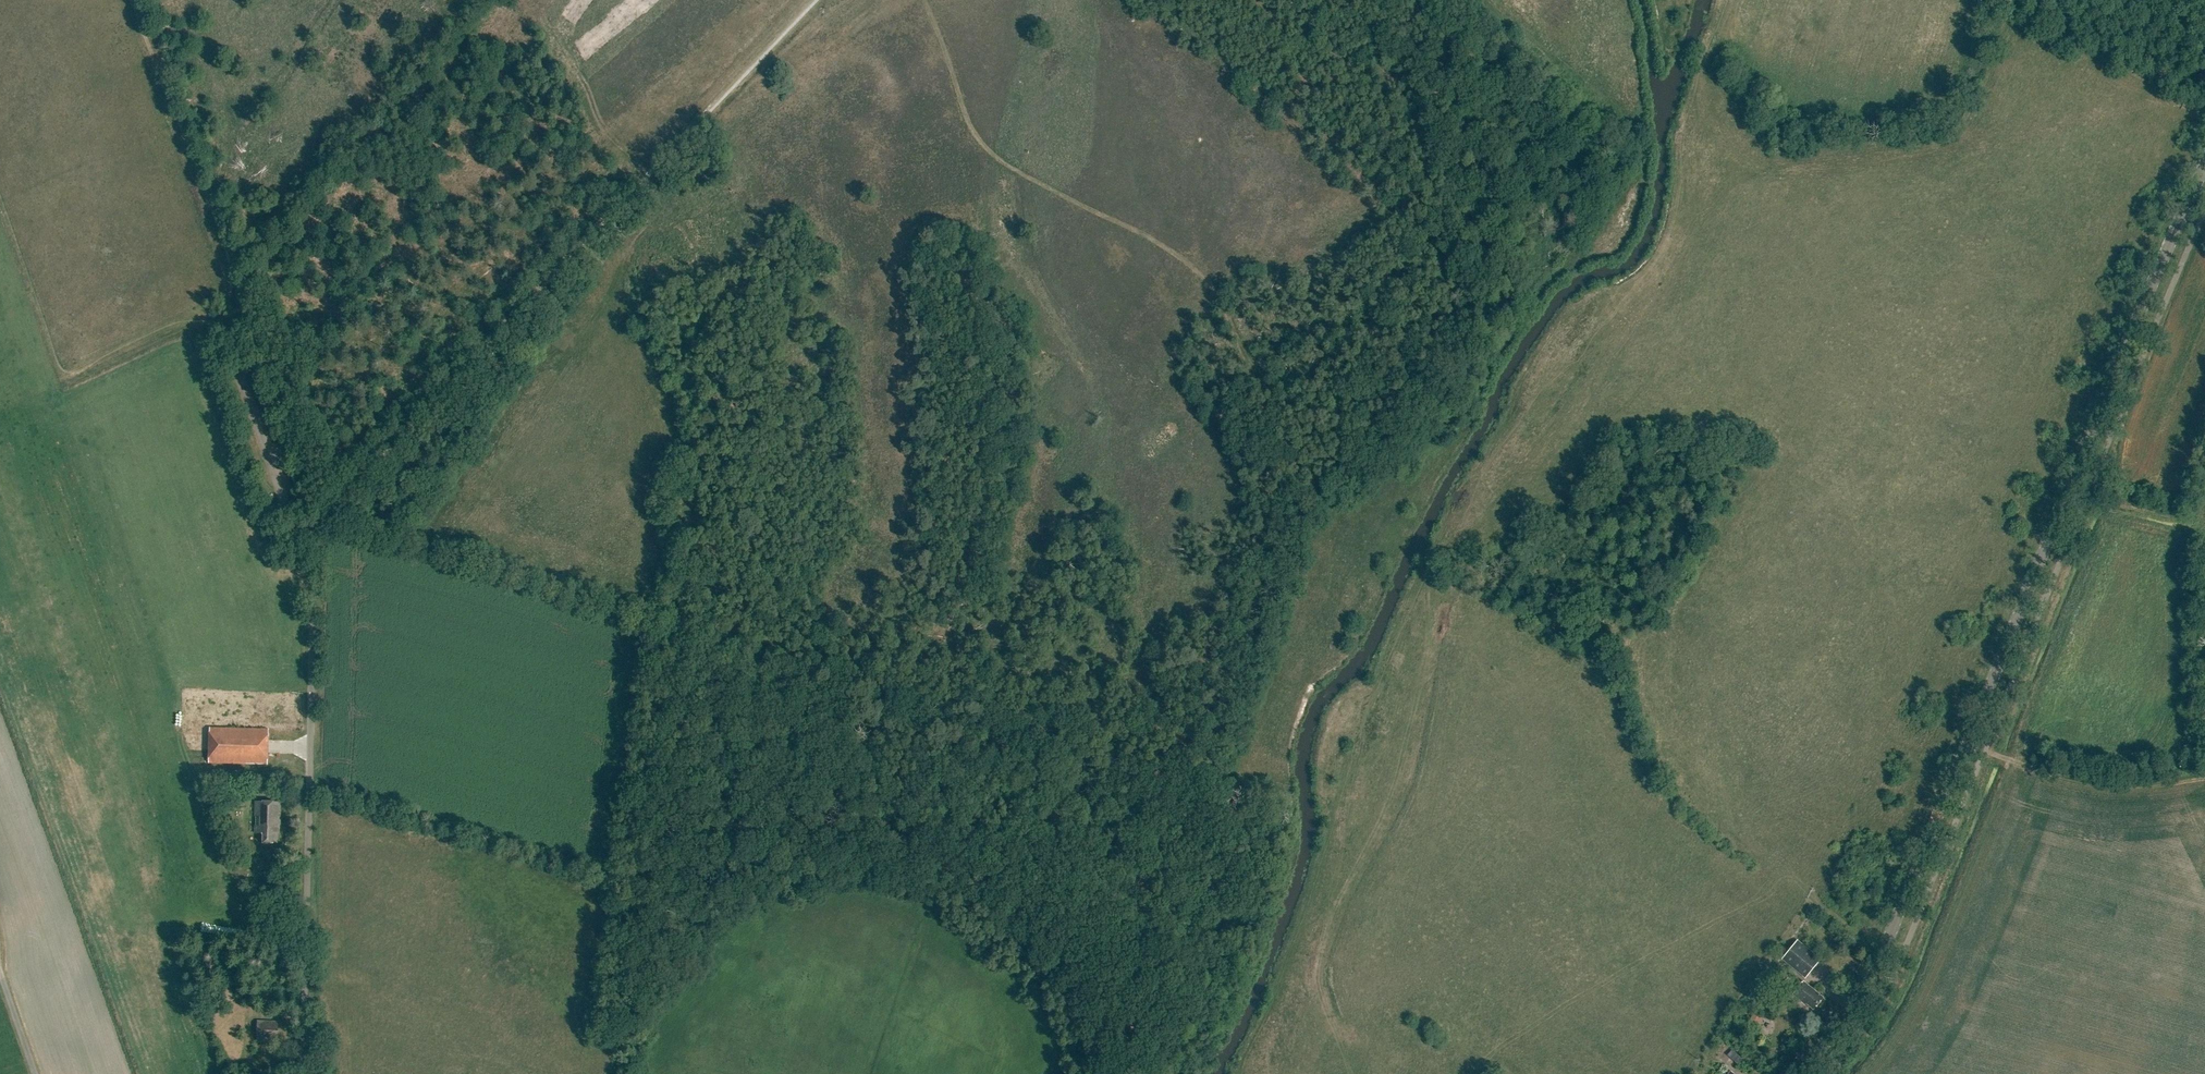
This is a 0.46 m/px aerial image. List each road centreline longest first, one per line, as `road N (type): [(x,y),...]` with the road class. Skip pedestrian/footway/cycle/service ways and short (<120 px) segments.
road 1 (secondary): [(1799,1073),(1855,1005),(1880,956),(2204,166)]
road 2 (track): [(315,523),(319,509),(803,0)]
road 3 (unclassified): [(304,1073),(315,523)]
road 4 (track): [(2204,777),(2112,791),(1985,750)]
road 5 (track): [(2197,529),(2069,499)]

